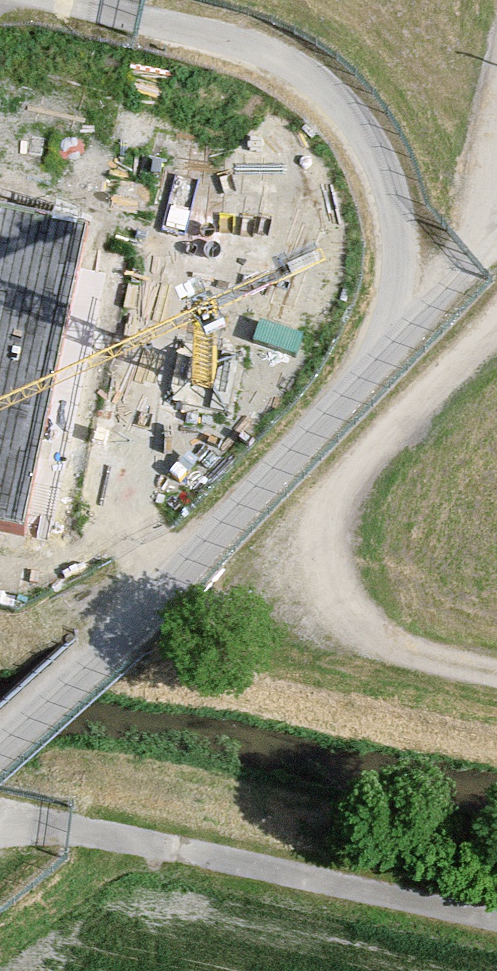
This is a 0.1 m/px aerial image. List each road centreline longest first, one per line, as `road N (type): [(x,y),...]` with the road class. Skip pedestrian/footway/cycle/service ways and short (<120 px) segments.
road 1 (track): [(496,671),(363,643),(320,581),(316,529),(341,487),(496,318)]
road 2 (track): [(496,921),(204,853),(0,816)]
road 3 (track): [(401,333),(475,245),(496,230)]

